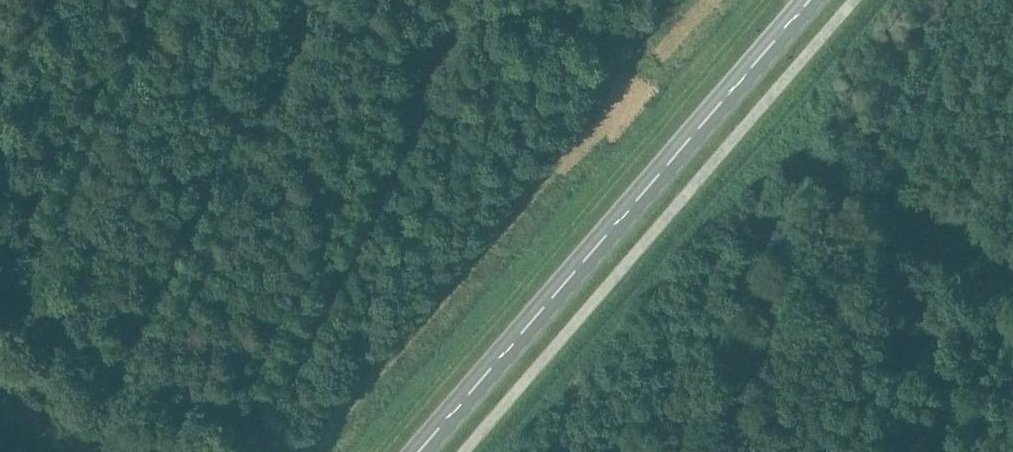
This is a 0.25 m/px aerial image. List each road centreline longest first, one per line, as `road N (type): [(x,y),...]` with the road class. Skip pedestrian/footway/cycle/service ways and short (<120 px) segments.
road 1 (primary): [(418,451),(809,0)]

